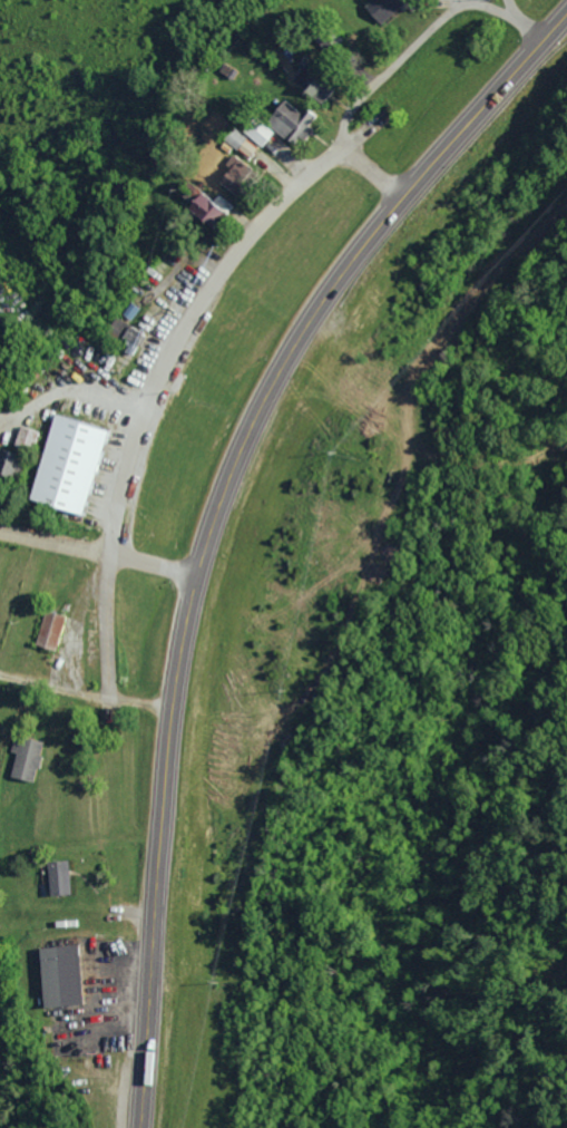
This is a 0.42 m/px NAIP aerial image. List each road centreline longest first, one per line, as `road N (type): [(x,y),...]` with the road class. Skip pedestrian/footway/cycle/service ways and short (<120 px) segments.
road 1 (primary): [(140,1127),(173,675),(202,547),(236,450),(294,341),(350,261),(566,11)]
road 2 (residential): [(398,204),(339,159),(312,158),(206,272),(140,381),(95,534),(89,681),(101,701),(170,706)]
road 3 (residential): [(322,155),(325,124),(344,93),(448,0)]

